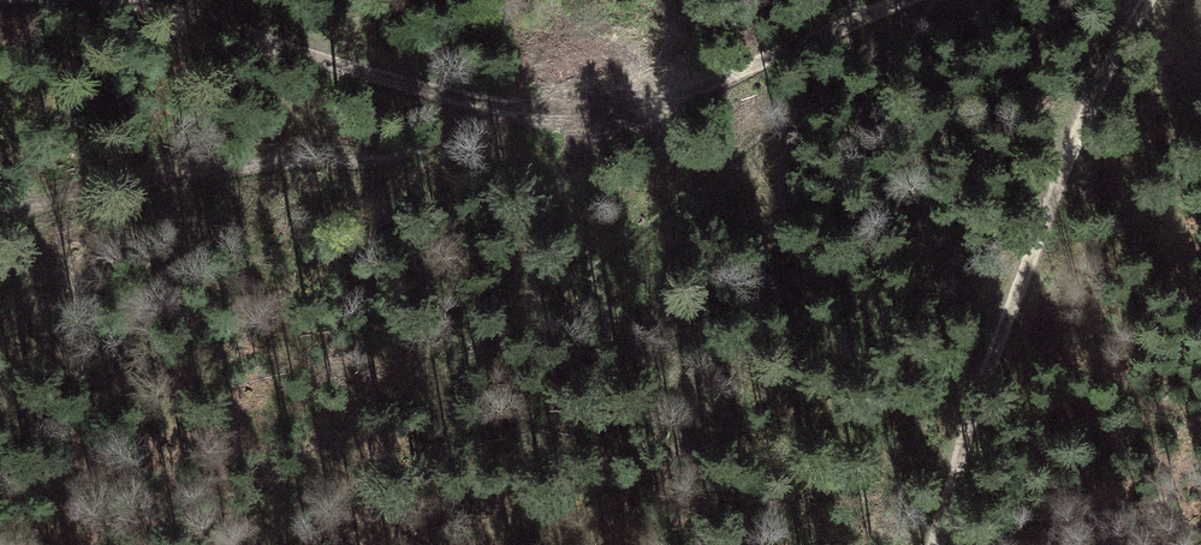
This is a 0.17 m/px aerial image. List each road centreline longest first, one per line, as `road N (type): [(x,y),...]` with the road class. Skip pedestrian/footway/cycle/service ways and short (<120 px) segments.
road 1 (track): [(902,0),(706,86),(619,107),(516,106),(410,159),(90,197),(0,223)]
road 2 (track): [(1130,0),(1089,77),(933,544)]
road 3 (track): [(35,0),(201,18),(359,73),(516,106)]

